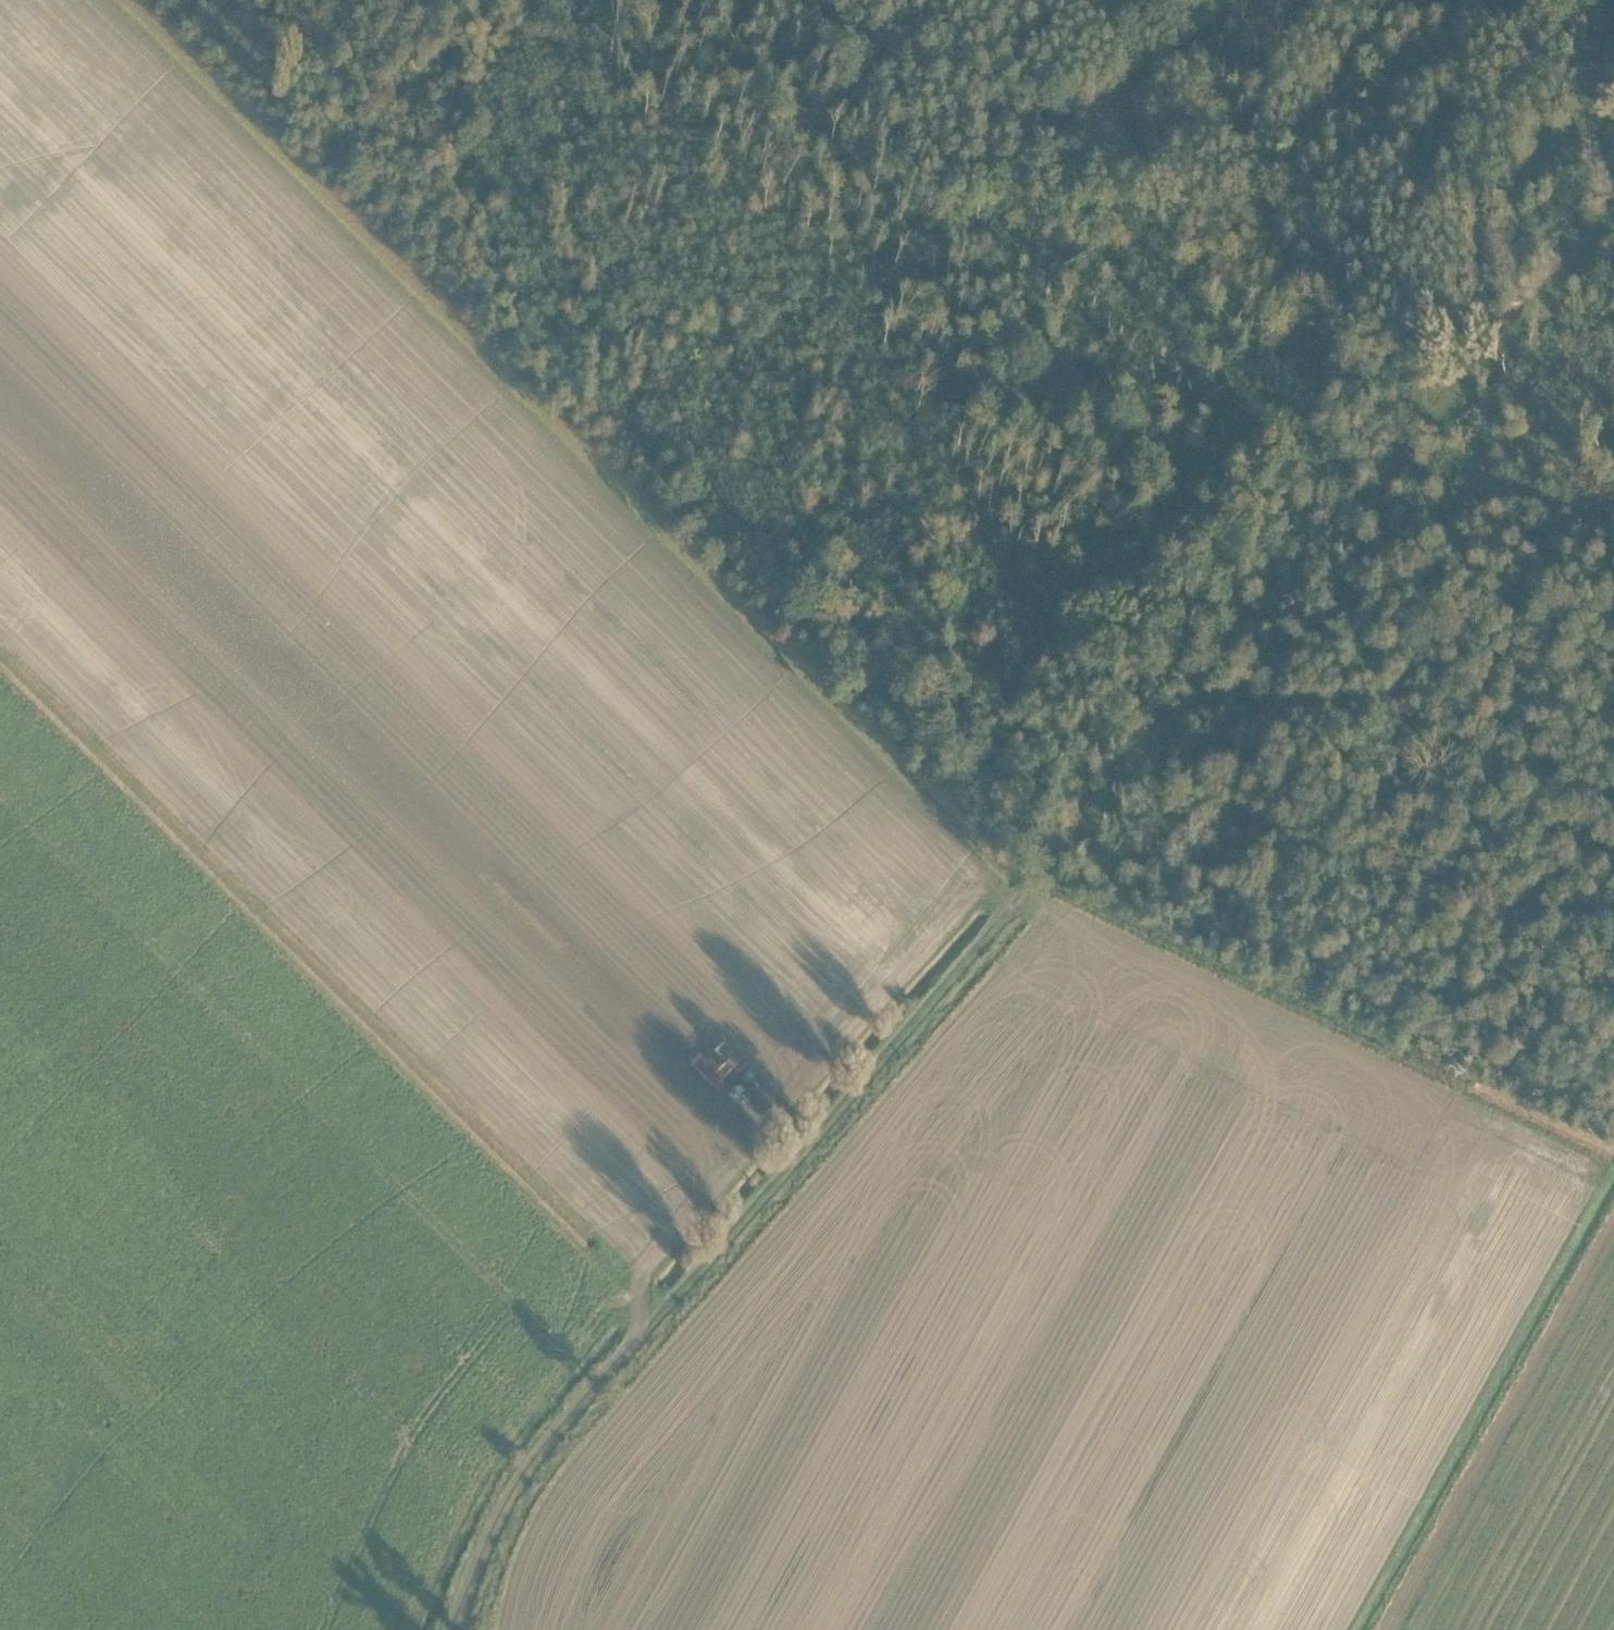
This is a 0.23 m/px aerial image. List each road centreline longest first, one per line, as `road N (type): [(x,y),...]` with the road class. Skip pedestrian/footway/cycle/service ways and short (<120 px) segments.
road 1 (track): [(450,1629),(499,1518),(547,1444),(1036,888)]

